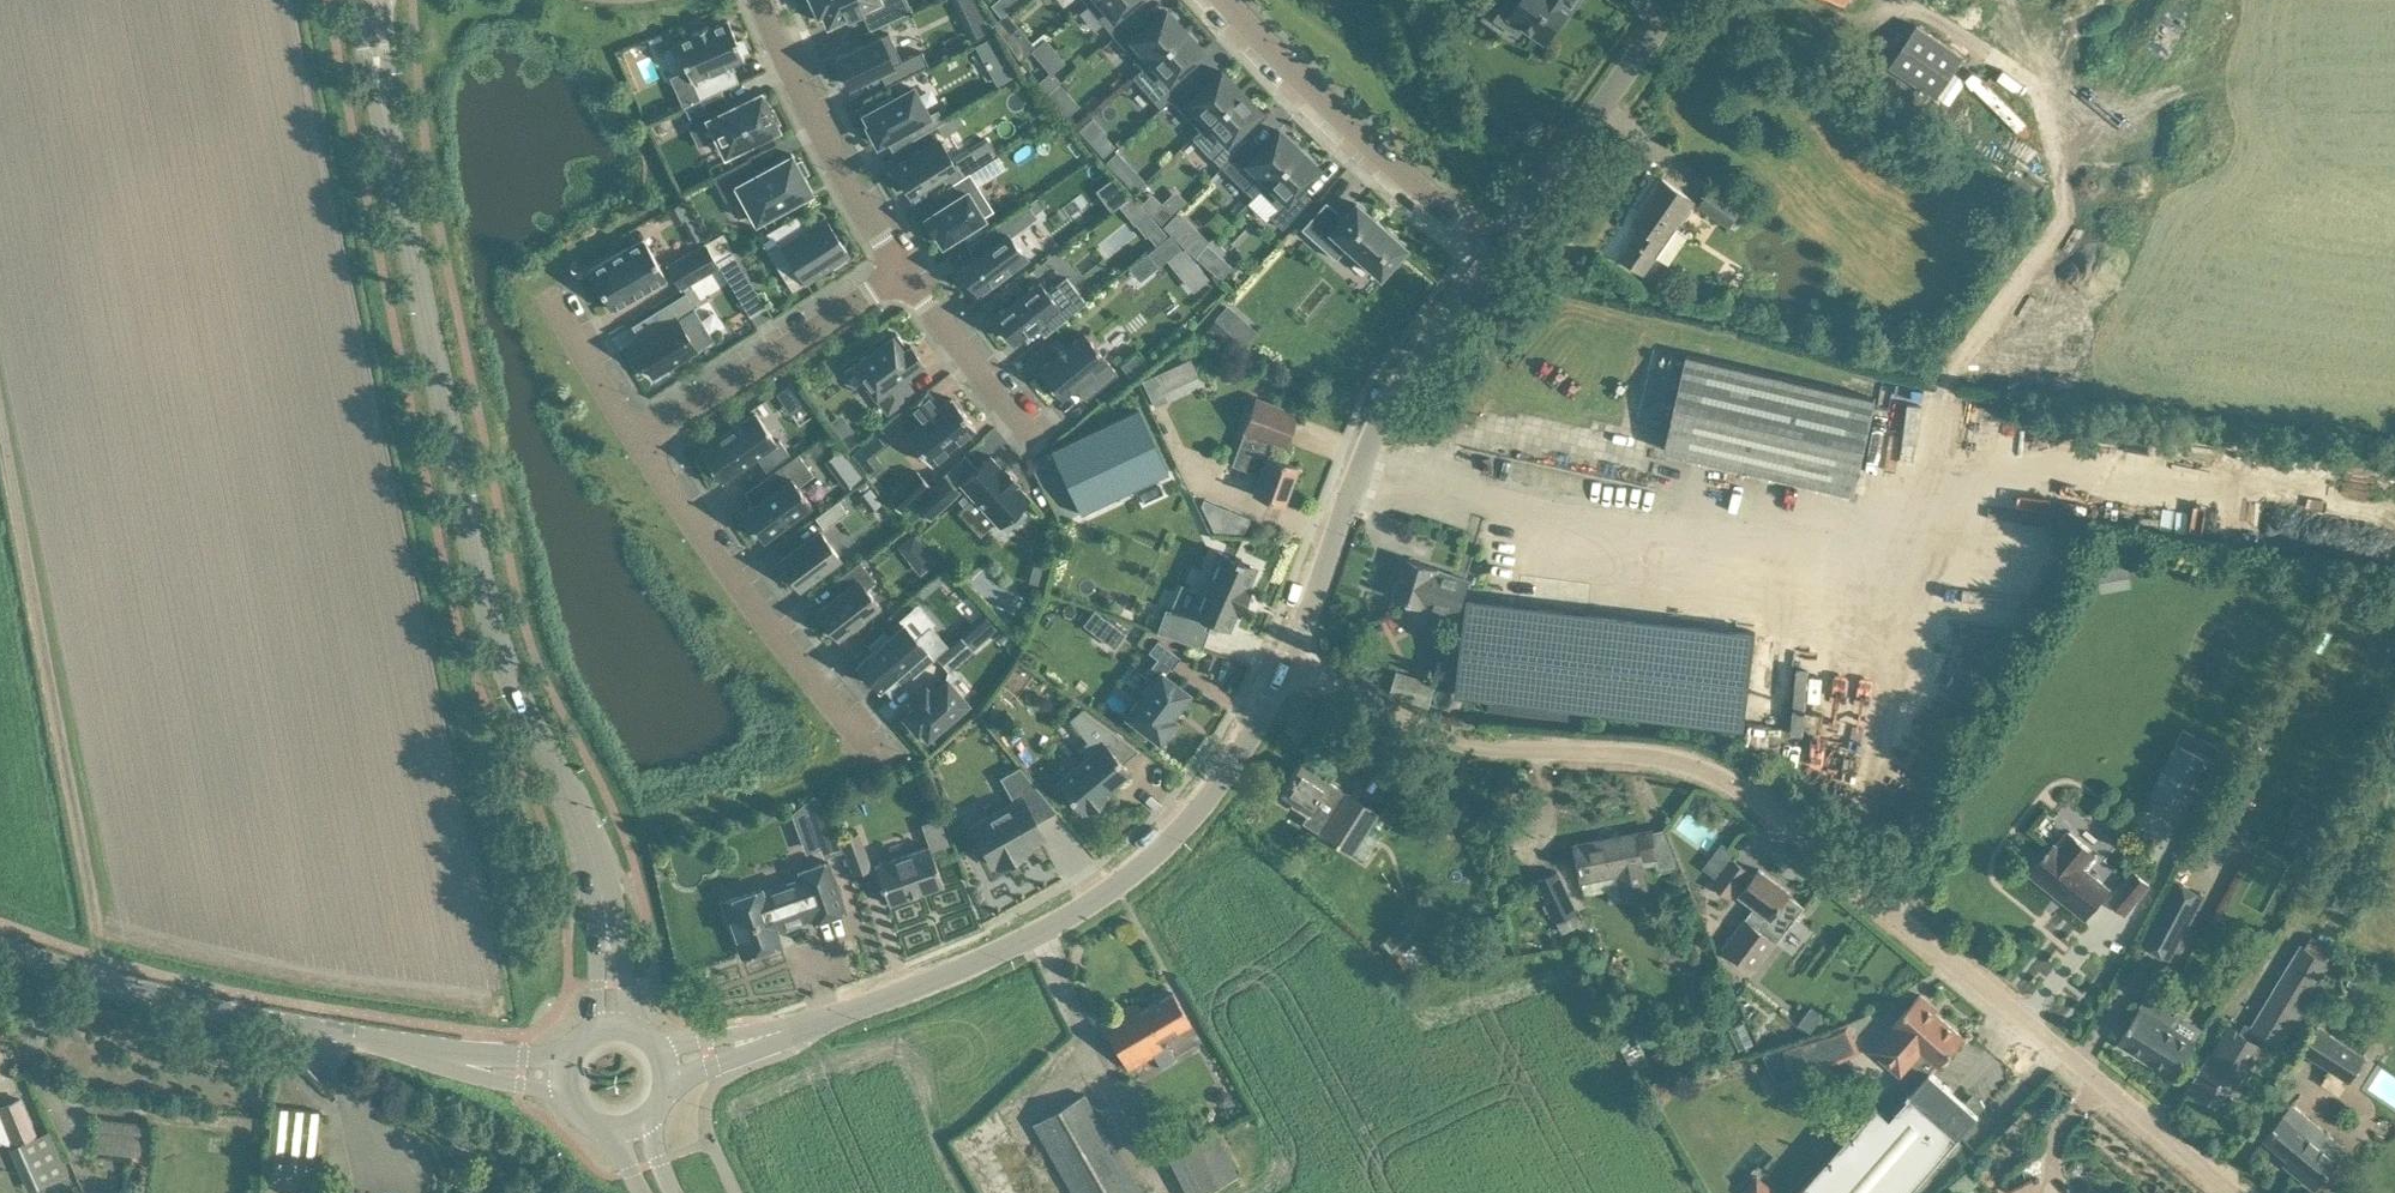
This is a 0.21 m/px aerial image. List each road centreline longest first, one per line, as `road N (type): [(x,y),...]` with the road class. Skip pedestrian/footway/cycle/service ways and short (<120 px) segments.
road 1 (unclassified): [(2232,1192),(1746,791),(1678,756),(1444,740),(1287,665)]
road 2 (tertiary): [(614,1030),(588,837),(507,670),(462,521),(359,0)]
road 3 (unclassified): [(661,1066),(1010,948),(1101,894),(1174,838),(1235,764),(1287,665)]
road 4 (tertiary): [(0,948),(181,1006),(521,1071),(564,1069)]
road 5 (unclassified): [(1287,665),(1392,398),(1494,249)]
road 6 (residential): [(639,442),(717,555),(888,771)]
road 7 (residential): [(1221,0),(1369,146),(1494,249)]
road 8 (residential): [(639,442),(903,274)]
road 9 (residential): [(761,0),(812,121),(903,274)]
road 10 (unclassified): [(1494,249),(1676,0)]
road 11 (residential): [(903,274),(1037,443)]
road 12 (residential): [(545,290),(639,442)]

